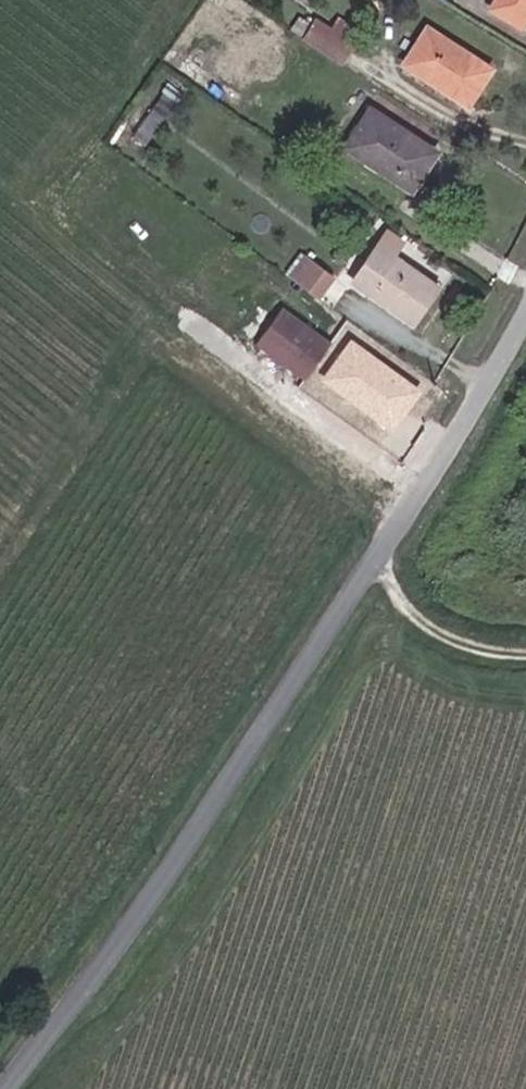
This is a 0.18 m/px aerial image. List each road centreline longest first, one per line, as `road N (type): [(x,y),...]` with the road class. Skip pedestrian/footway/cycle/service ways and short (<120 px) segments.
road 1 (unclassified): [(11,1088),(184,858),(525,328)]
road 2 (track): [(381,559),(433,627),(465,644),(525,655)]

